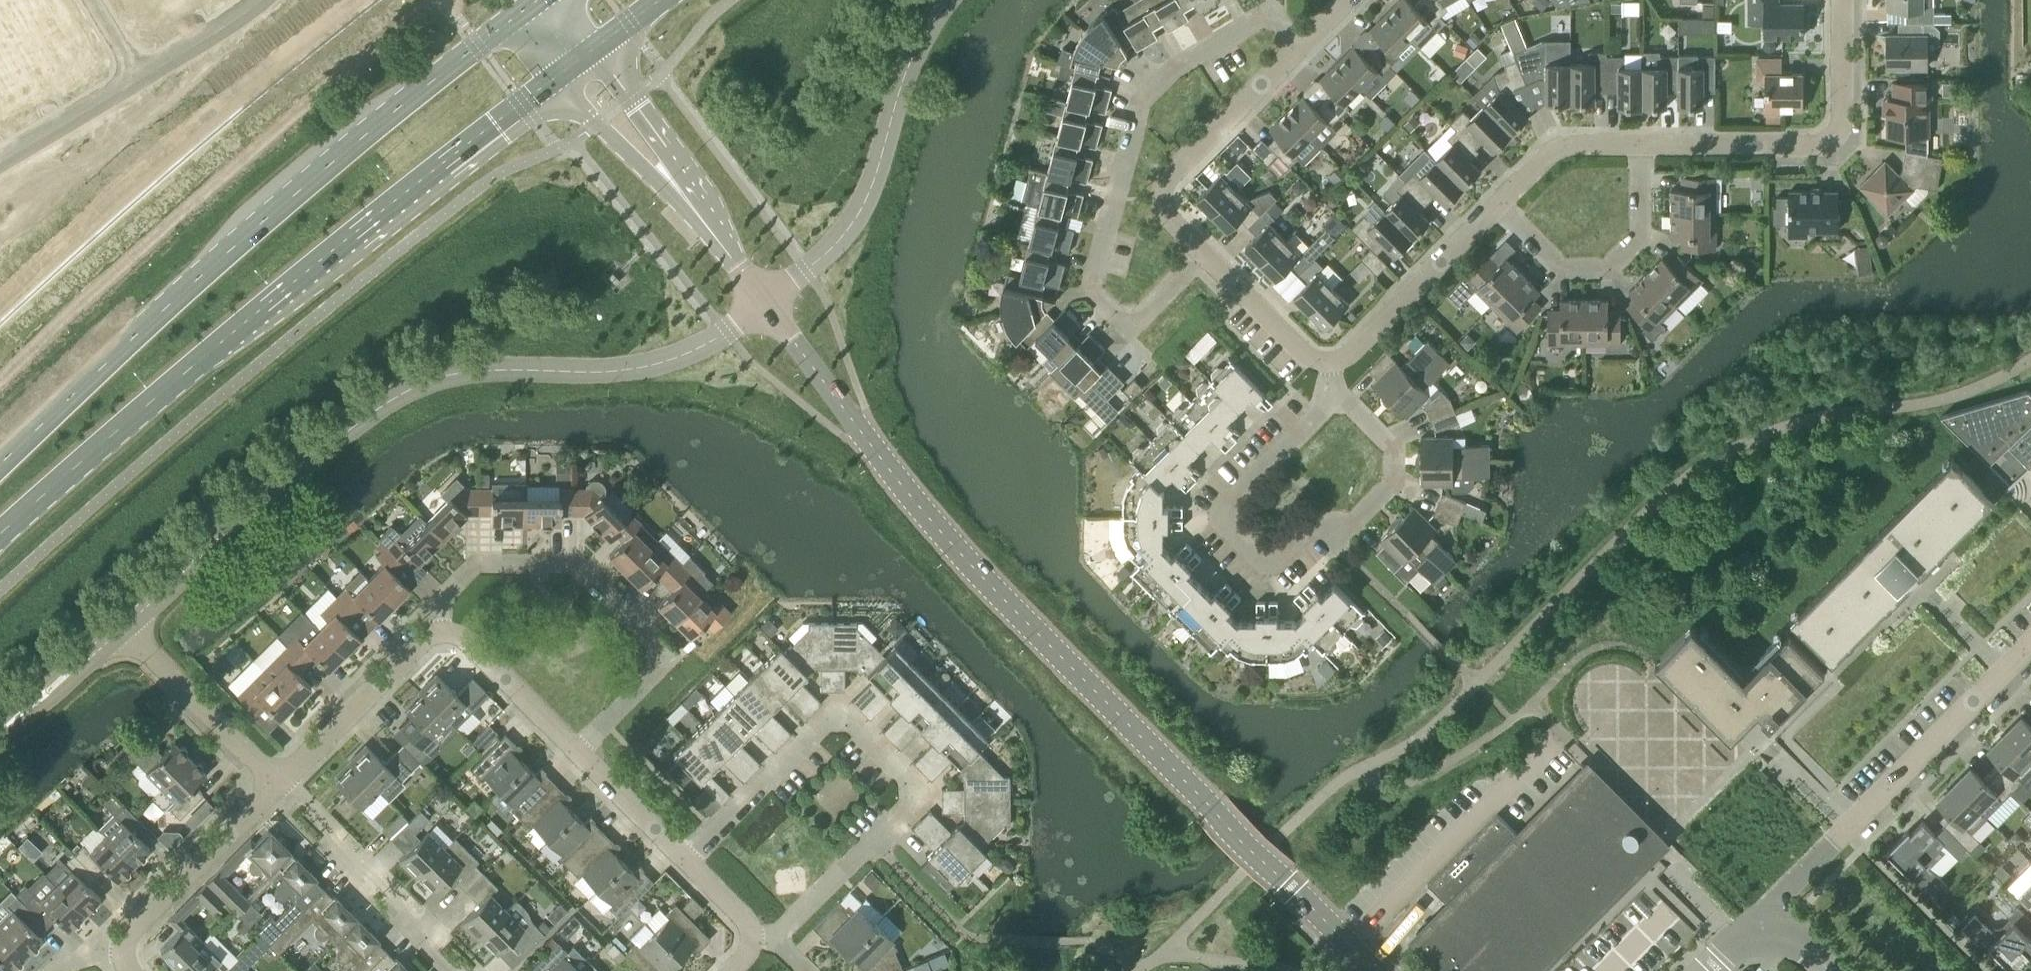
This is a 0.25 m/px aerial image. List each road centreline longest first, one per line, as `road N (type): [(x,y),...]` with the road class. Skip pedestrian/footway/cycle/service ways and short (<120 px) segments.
road 1 (tertiary): [(1376,970),(990,585),(878,455),(767,302)]
road 2 (primary): [(0,541),(209,357),(557,77)]
road 3 (primary): [(534,3),(242,241),(0,465)]
road 4 (tertiary): [(229,532),(380,406),(414,387),(469,371),(620,372),(658,364),(729,333),(767,302)]
road 5 (residential): [(1203,254),(1130,329),(1088,287),(1139,102),(1168,72),(1272,12),(1295,47)]
road 6 (residential): [(777,937),(907,804),(906,781),(850,722),(816,721),(684,857)]
road 7 (residential): [(577,751),(648,676),(651,646),(567,562),(483,565),(440,604),(435,634)]
road 8 (residential): [(1334,393),(1231,498),(1234,535),(1260,555),(1281,555),(1321,527),(1352,522),(1394,480),(1389,445)]
road 9 (residential): [(2030,643),(1767,911)]
road 10 (tertiary): [(767,302),(856,218),(914,57),(947,0)]
road 11 (residential): [(1639,144),(1814,145),(1834,136),(1843,113),(1842,0)]
road 12 (residential): [(1295,47),(1172,170),(1161,192),(1167,217),(1203,254)]
road 13 (residential): [(1639,144),(1641,234),(1606,267),(1563,267),(1497,205)]
road 14 (residential): [(461,970),(272,784)]
road 15 (residential): [(1324,364),(1497,205)]
road 16 (residential): [(272,784),(133,921),(119,956)]
road 17 (residential): [(435,634),(411,647),(272,784)]
road 18 (residential): [(272,784),(123,633)]
road 19 (residential): [(577,751),(458,635),(435,634)]
road 20 (residential): [(1497,205),(1561,145),(1639,144)]
road 21 (residential): [(142,75),(0,160)]
road 22 (residential): [(1203,254),(1324,364)]
road 23 (tertiary): [(557,77),(596,124),(675,182)]
road 24 (tertiary): [(675,182),(640,109),(594,48)]
road 25 (tertiary): [(767,302),(675,182)]
road 26 (residential): [(684,857),(577,751)]
road 27 (tertiary): [(229,532),(184,556),(112,622)]
road 28 (tertiary): [(123,633),(229,532)]
road 29 (residential): [(259,0),(142,75)]
road 30 (tertiary): [(18,714),(53,698),(123,633)]
road 31 (tertiary): [(112,622),(18,714)]

